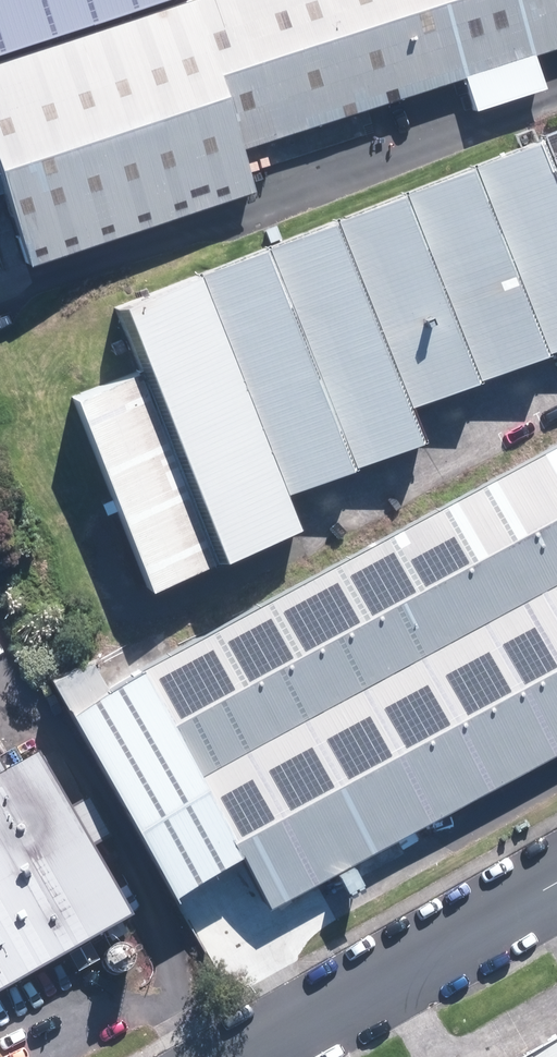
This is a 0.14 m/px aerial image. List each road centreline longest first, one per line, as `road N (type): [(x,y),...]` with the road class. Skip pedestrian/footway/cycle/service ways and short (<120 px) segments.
road 1 (unclassified): [(248,1056),(556,881)]

